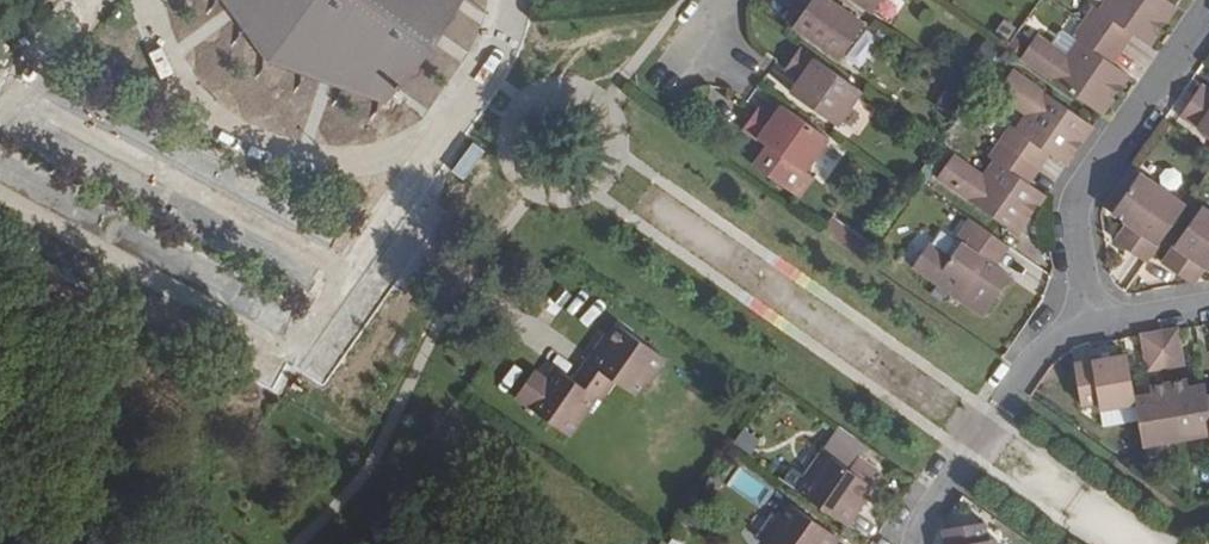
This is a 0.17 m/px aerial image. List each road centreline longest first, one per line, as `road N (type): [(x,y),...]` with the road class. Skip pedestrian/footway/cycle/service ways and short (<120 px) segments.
road 1 (residential): [(1091,322),(1077,230),(1084,192),(1208,23)]
road 2 (residential): [(1091,322),(1046,351),(931,510),(918,543)]

